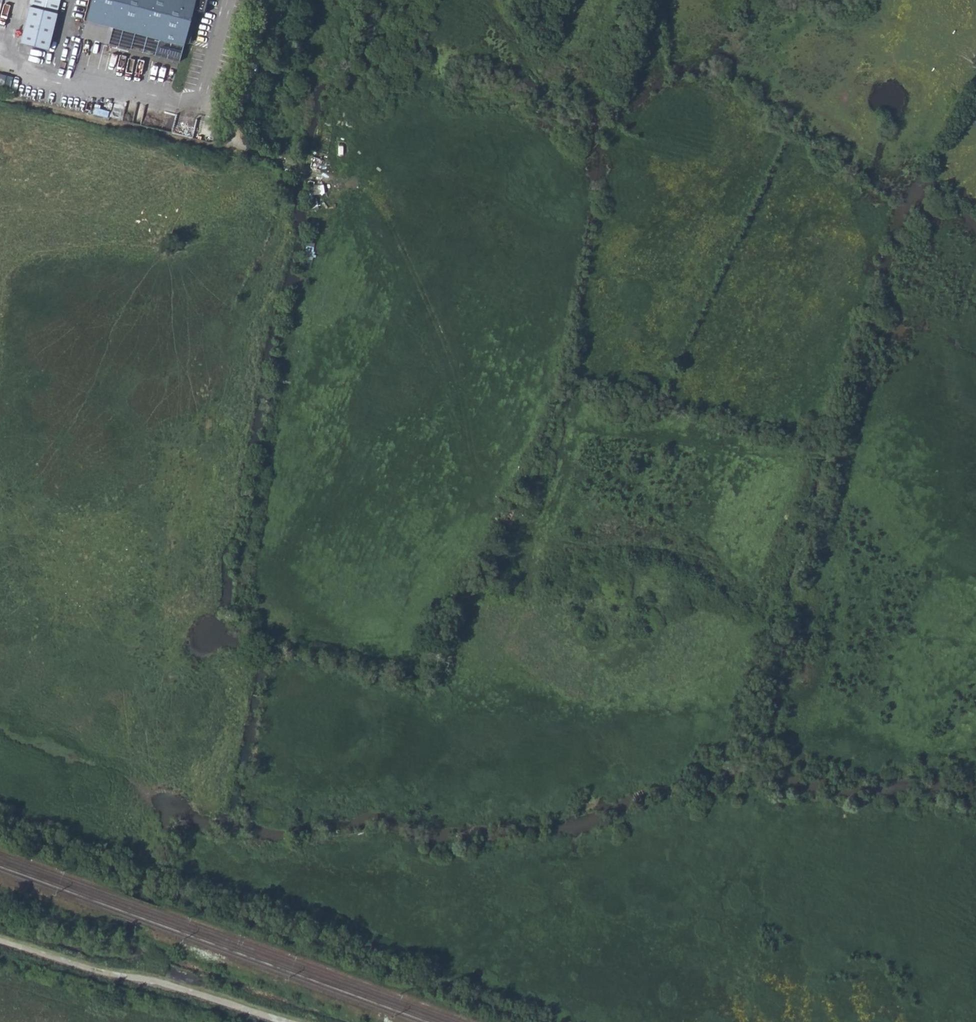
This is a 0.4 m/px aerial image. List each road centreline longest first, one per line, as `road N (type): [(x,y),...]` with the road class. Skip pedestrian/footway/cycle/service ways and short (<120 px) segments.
road 1 (track): [(0,940),(288,1021)]
road 2 (track): [(226,148),(264,0)]

